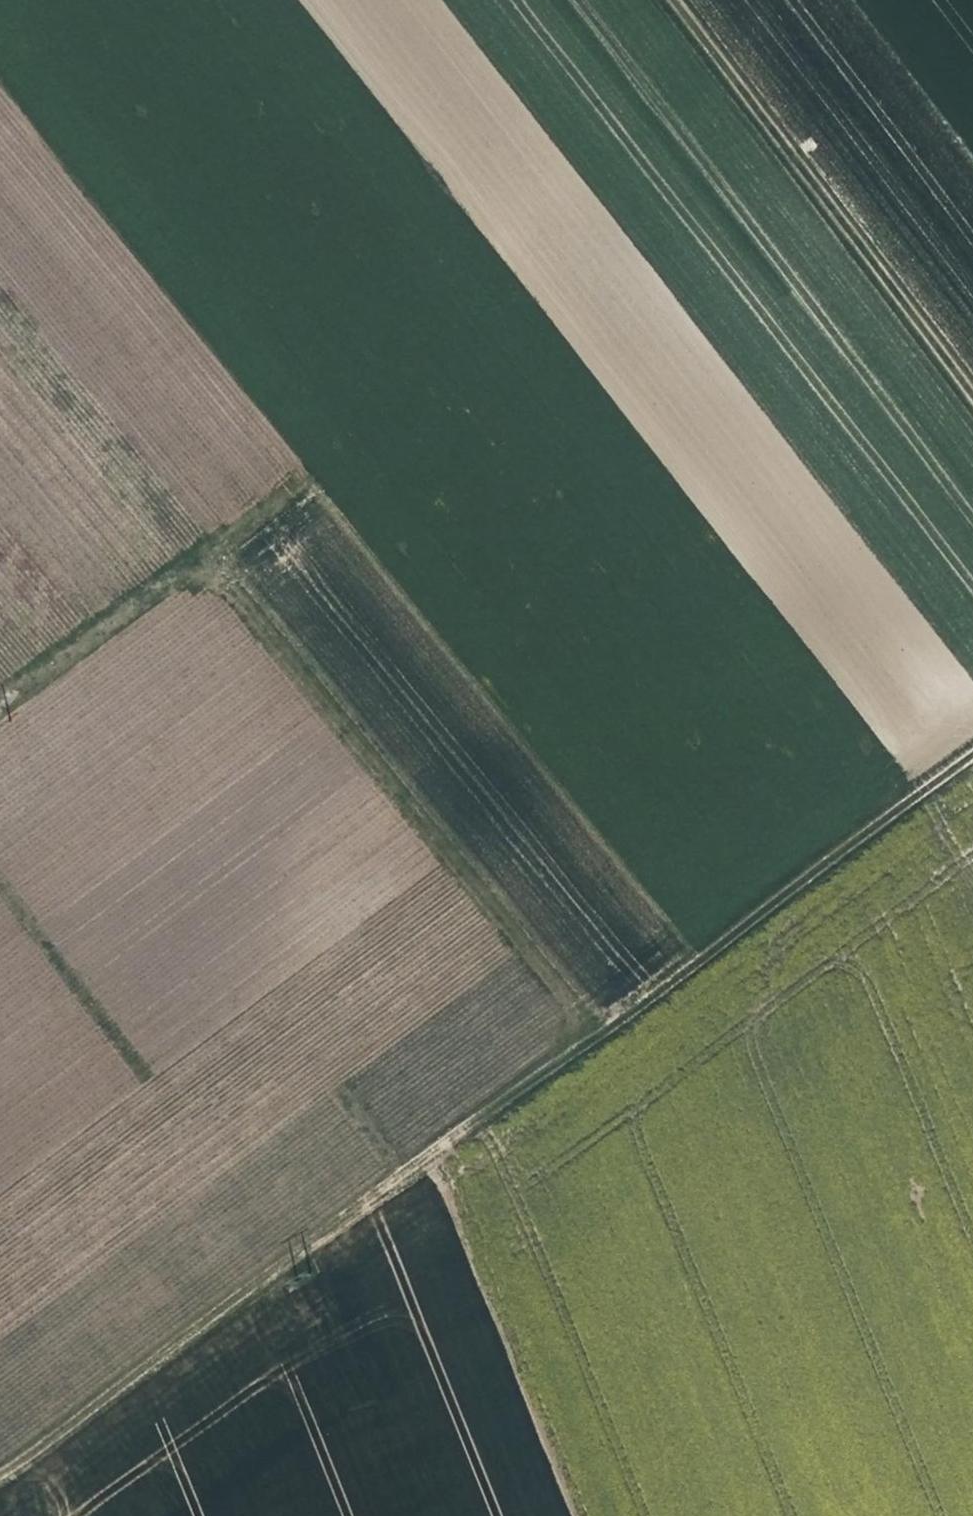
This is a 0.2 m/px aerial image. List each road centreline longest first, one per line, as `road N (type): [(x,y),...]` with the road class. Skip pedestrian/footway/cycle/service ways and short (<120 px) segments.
road 1 (track): [(0,1468),(972,759)]
road 2 (track): [(972,392),(672,0)]
road 3 (track): [(188,561),(0,705)]

